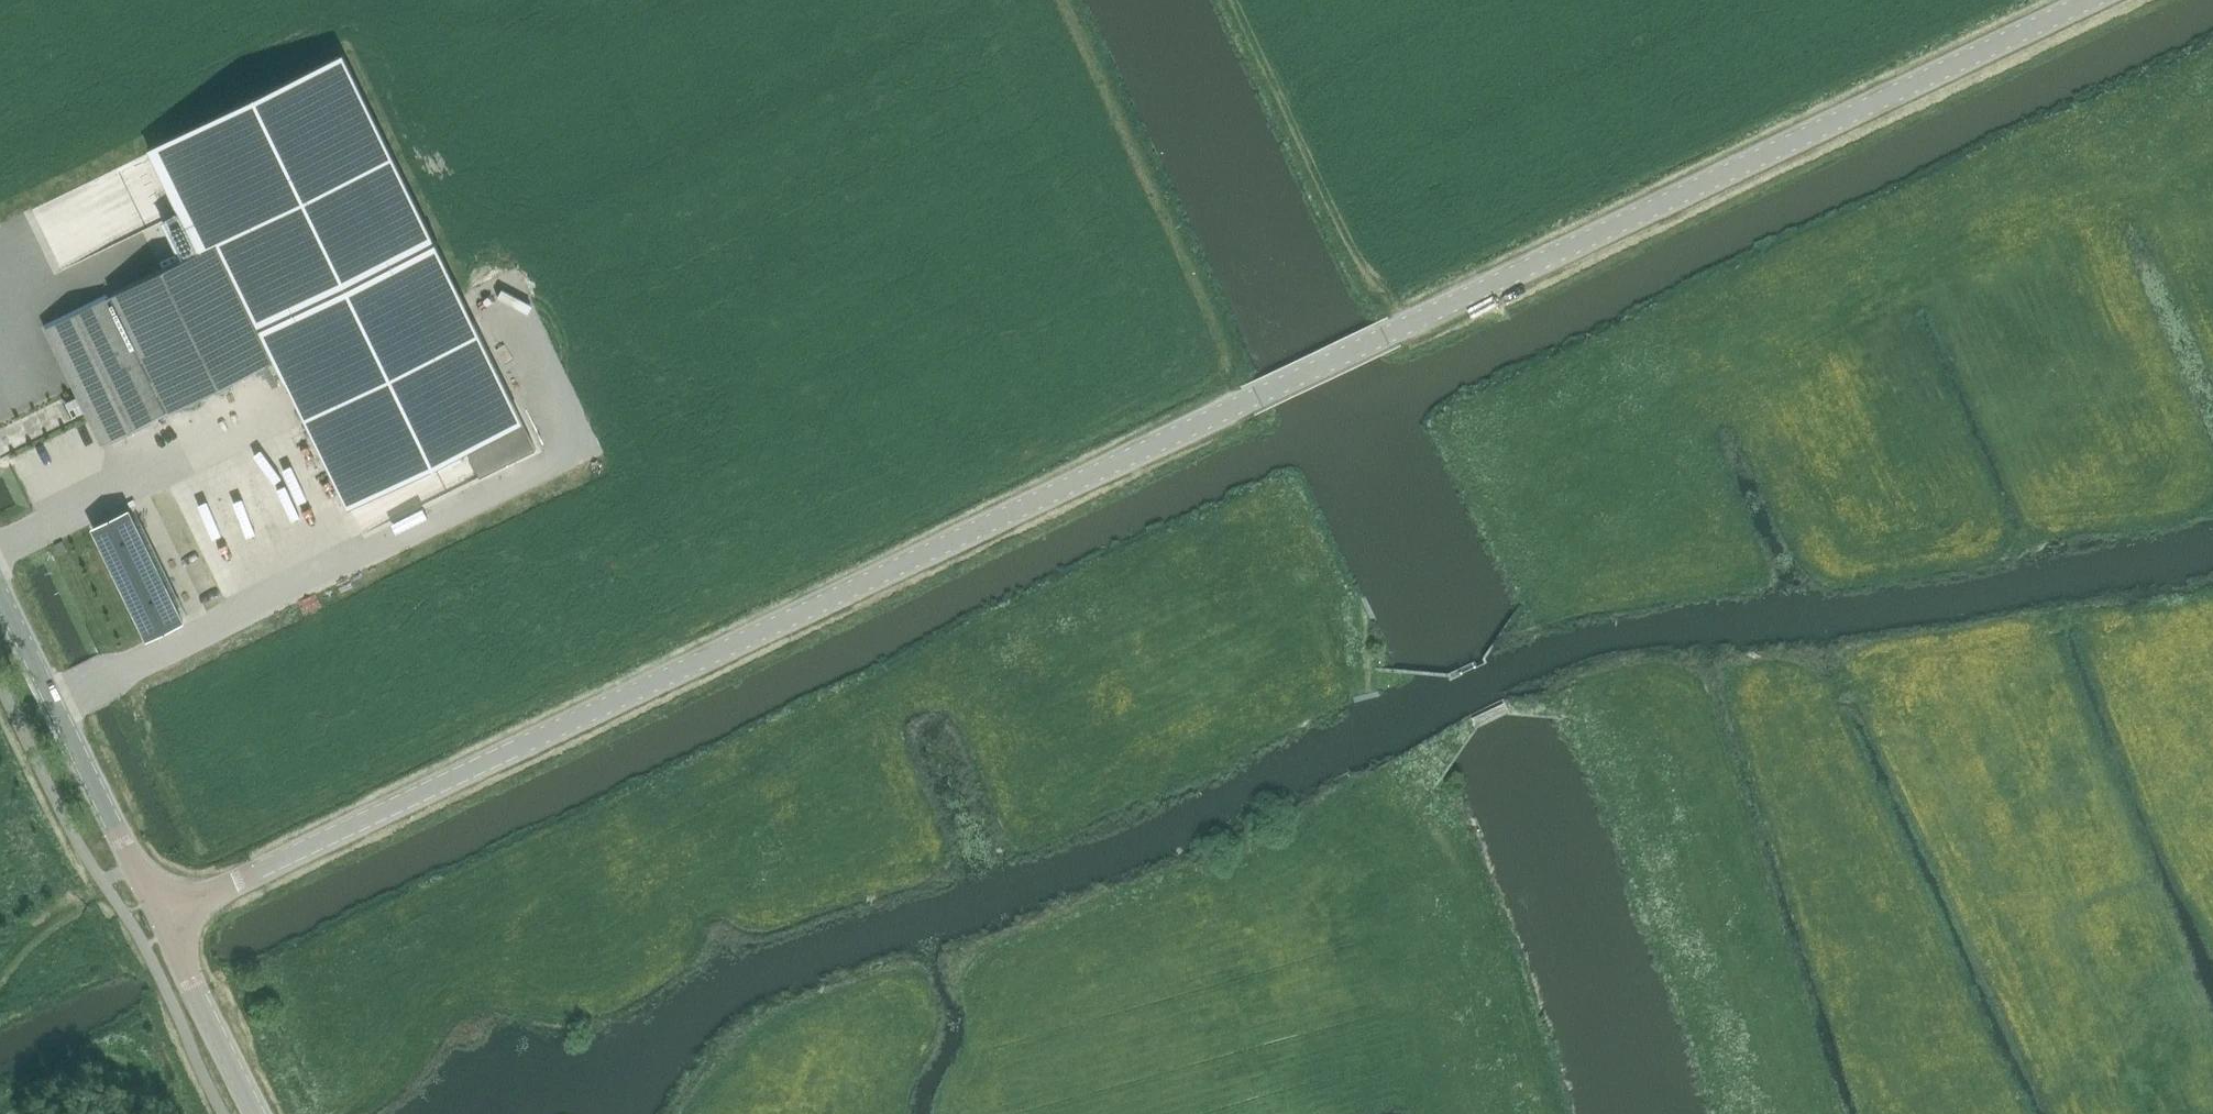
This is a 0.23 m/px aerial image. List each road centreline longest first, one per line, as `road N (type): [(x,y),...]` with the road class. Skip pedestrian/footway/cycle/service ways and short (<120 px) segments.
road 1 (unclassified): [(161,918),(2087,0)]
road 2 (unclassified): [(161,918),(0,593)]
road 3 (unclassified): [(255,1113),(161,918)]

